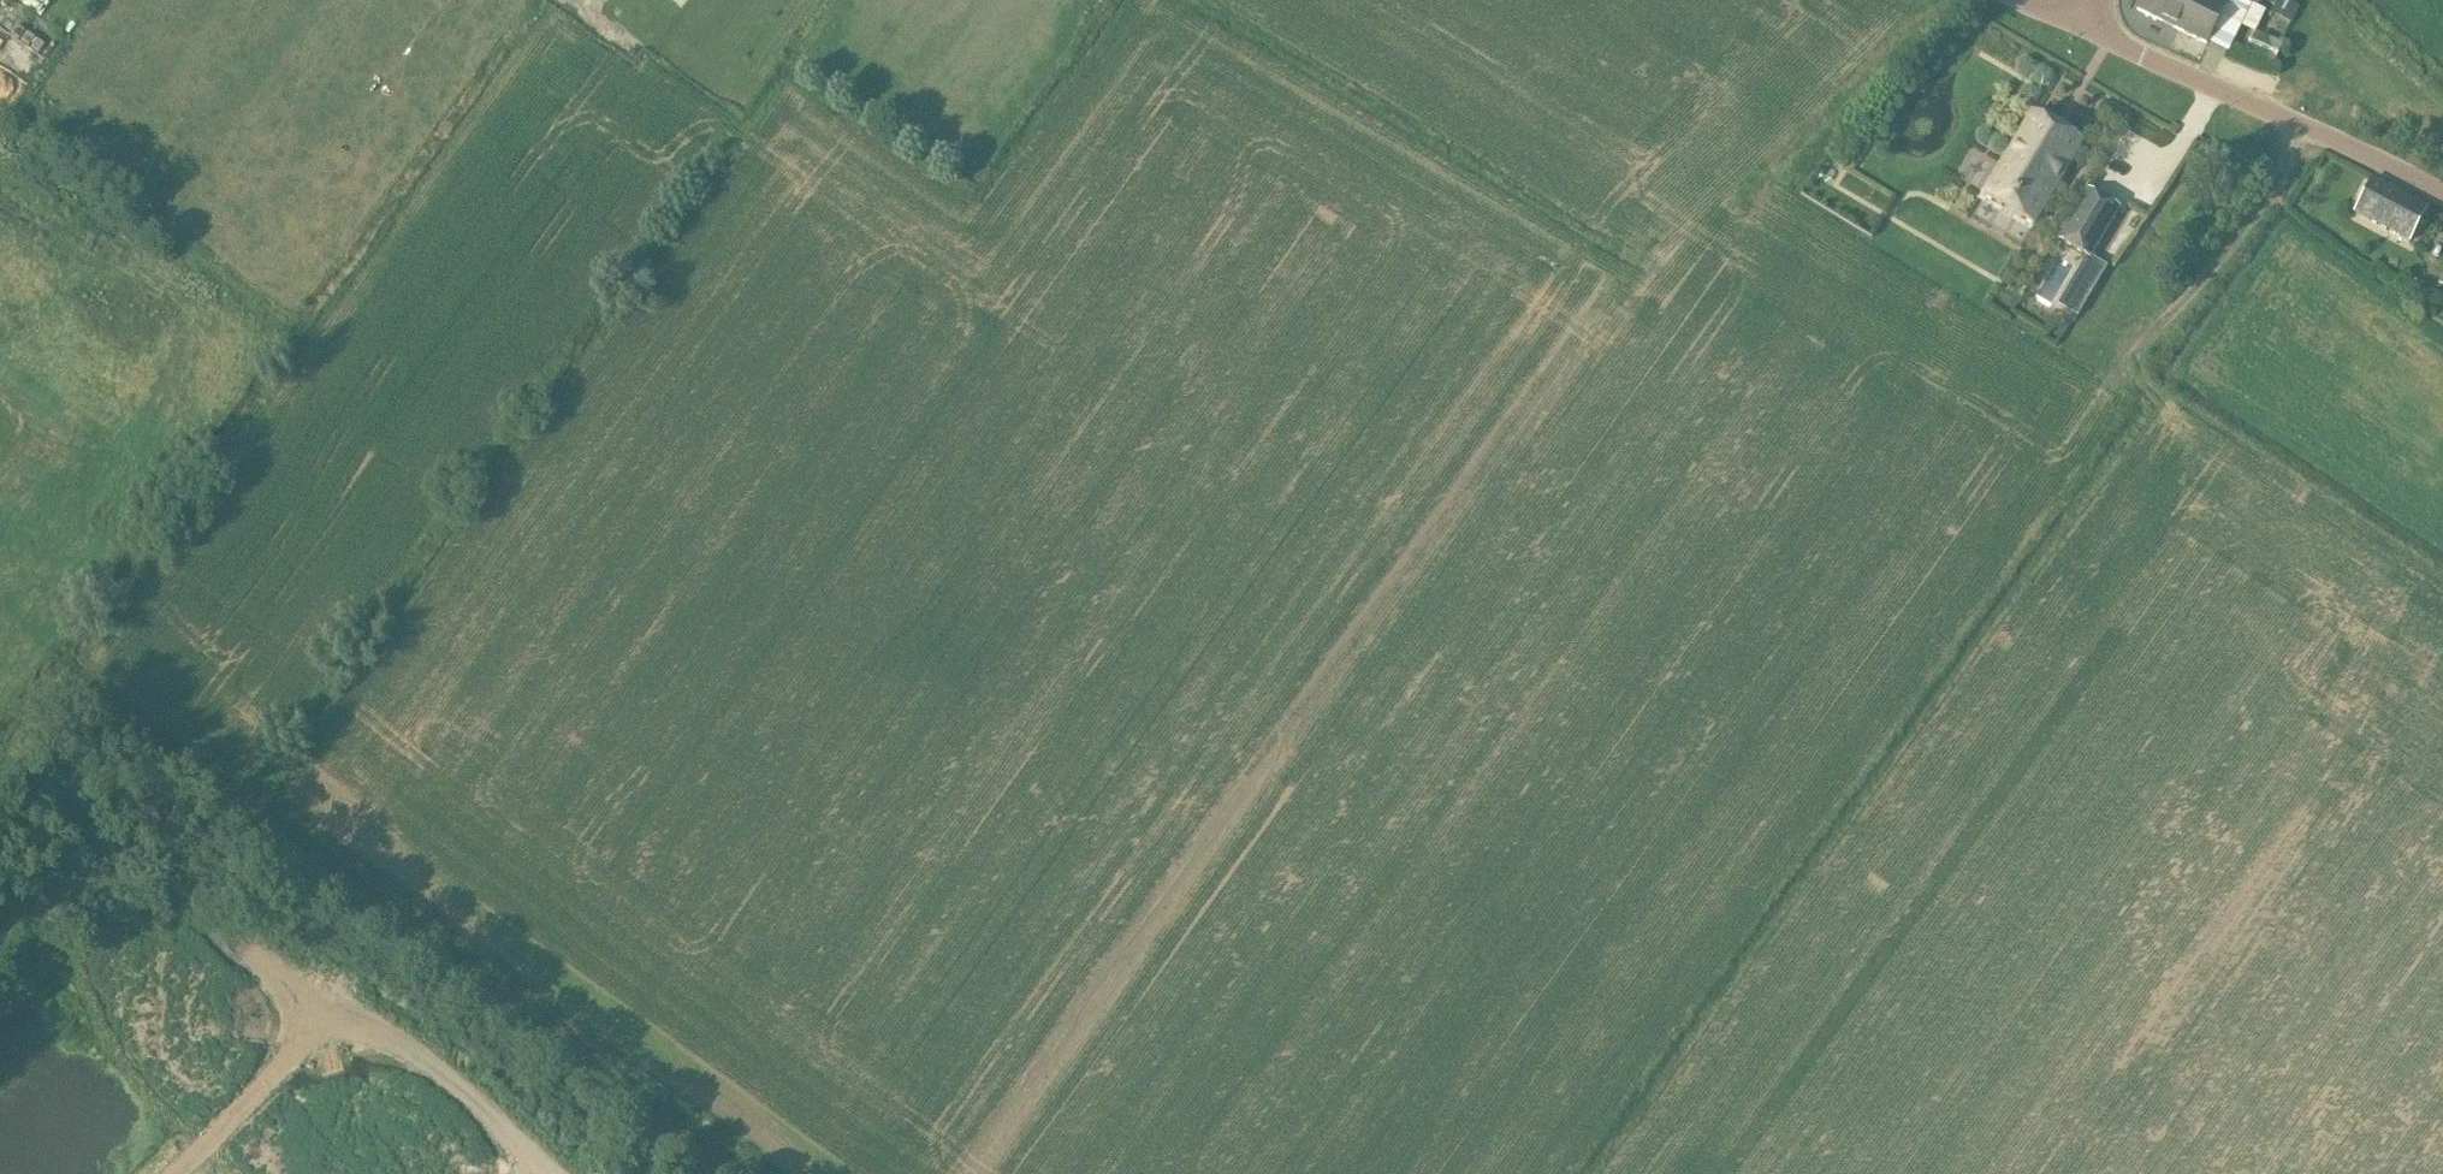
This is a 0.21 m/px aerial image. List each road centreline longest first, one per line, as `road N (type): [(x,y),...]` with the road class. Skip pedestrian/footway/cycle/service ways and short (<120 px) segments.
road 1 (unclassified): [(2442,197),(2370,155),(2073,24)]

